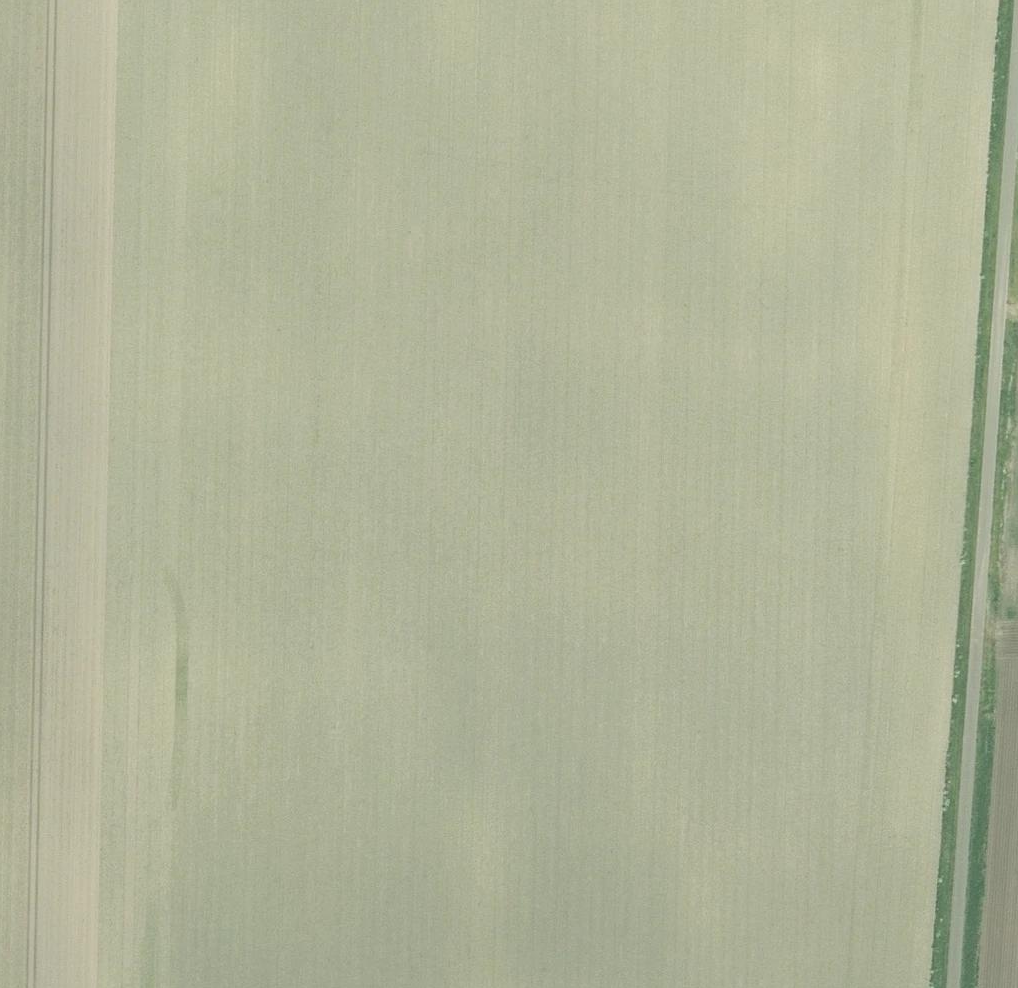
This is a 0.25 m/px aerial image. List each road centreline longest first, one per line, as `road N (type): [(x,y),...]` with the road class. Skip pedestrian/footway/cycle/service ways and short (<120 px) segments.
road 1 (unclassified): [(950,987),(1017,51)]

